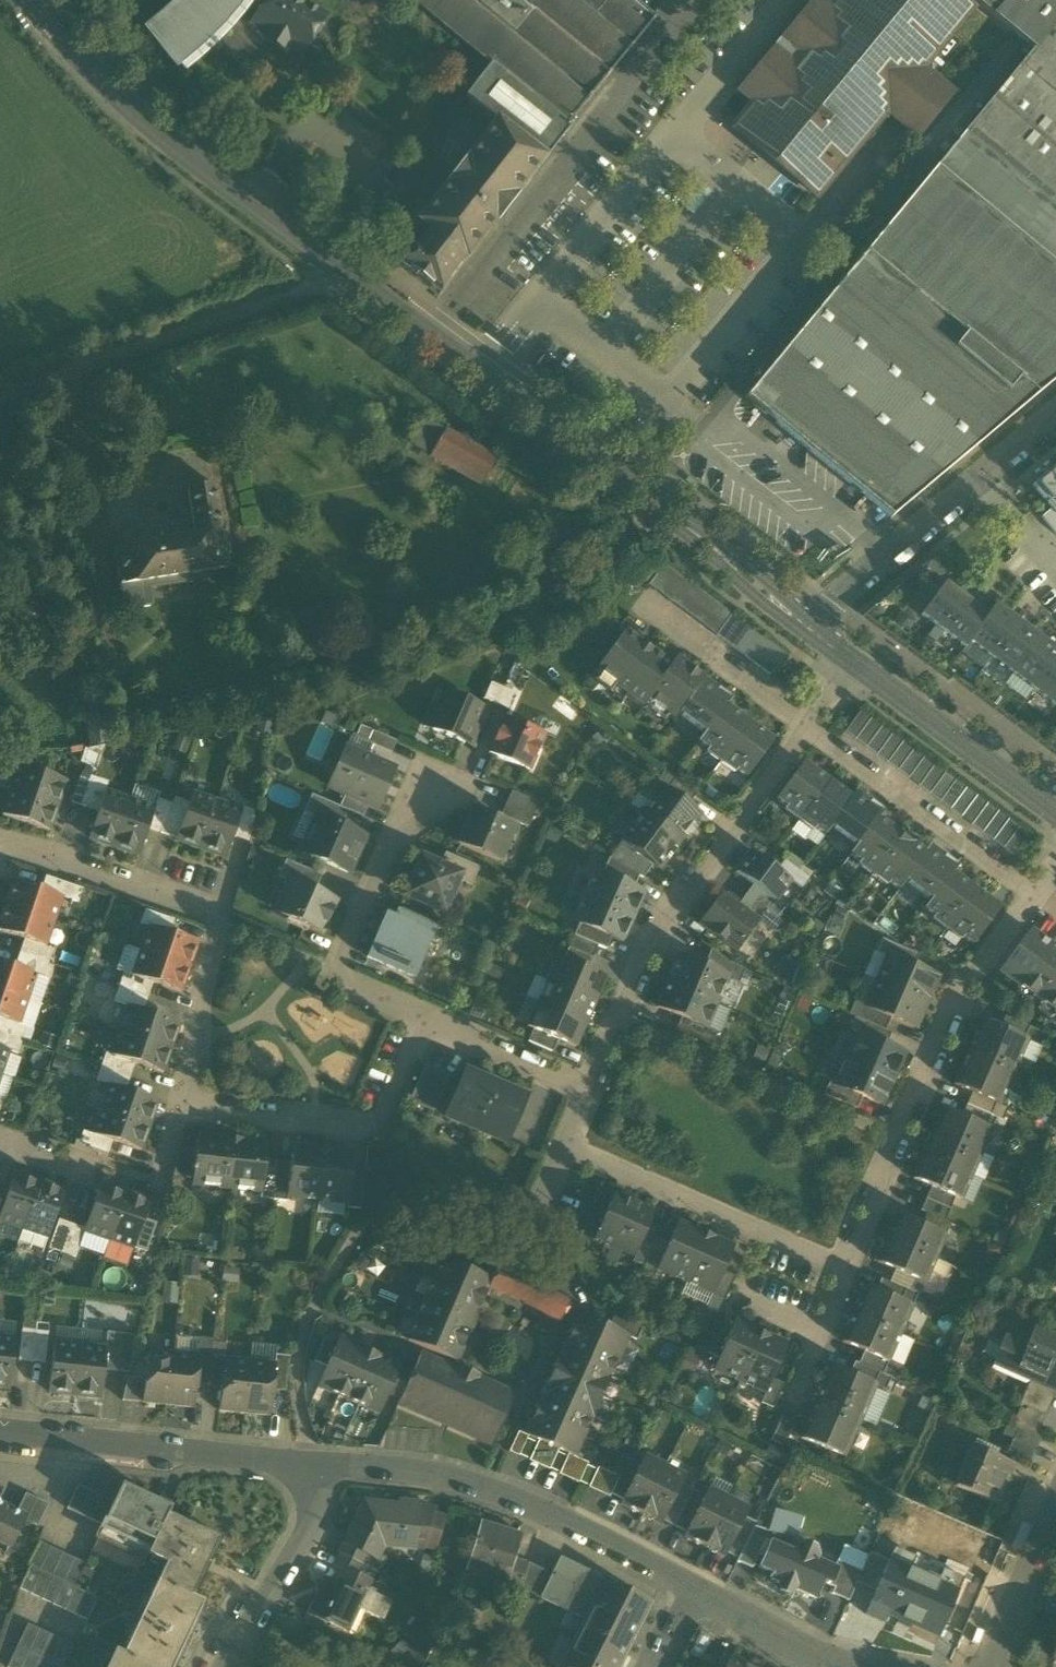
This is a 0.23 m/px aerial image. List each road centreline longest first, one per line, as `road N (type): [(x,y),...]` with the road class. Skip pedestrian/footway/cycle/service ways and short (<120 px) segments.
road 1 (secondary): [(806,626),(346,272)]
road 2 (residential): [(587,1094),(661,926),(855,663)]
road 3 (residential): [(1055,866),(980,967),(844,1268)]
road 4 (residential): [(176,1108),(218,918),(0,851)]
road 5 (secondary): [(346,272),(133,112),(36,0)]
road 6 (residential): [(697,1588),(479,1485),(311,1464)]
road 7 (residential): [(0,396),(346,272)]
road 8 (residential): [(426,1019),(377,1131),(176,1108)]
road 9 (residential): [(426,1019),(339,981),(337,970),(421,778)]
road 10 (residential): [(311,1464),(0,1432)]
road 11 (residential): [(844,1268),(564,1148)]
road 12 (secondary): [(1055,812),(855,663)]
road 13 (residential): [(983,479),(806,626)]
road 14 (residential): [(221,1666),(313,1516),(311,1464)]
road 15 (residential): [(587,1094),(426,1019)]
road 16 (residential): [(851,1666),(803,1651),(697,1588)]
road 17 (residential): [(1055,1505),(993,1666)]
road 18 (residential): [(844,1268),(792,1394)]

